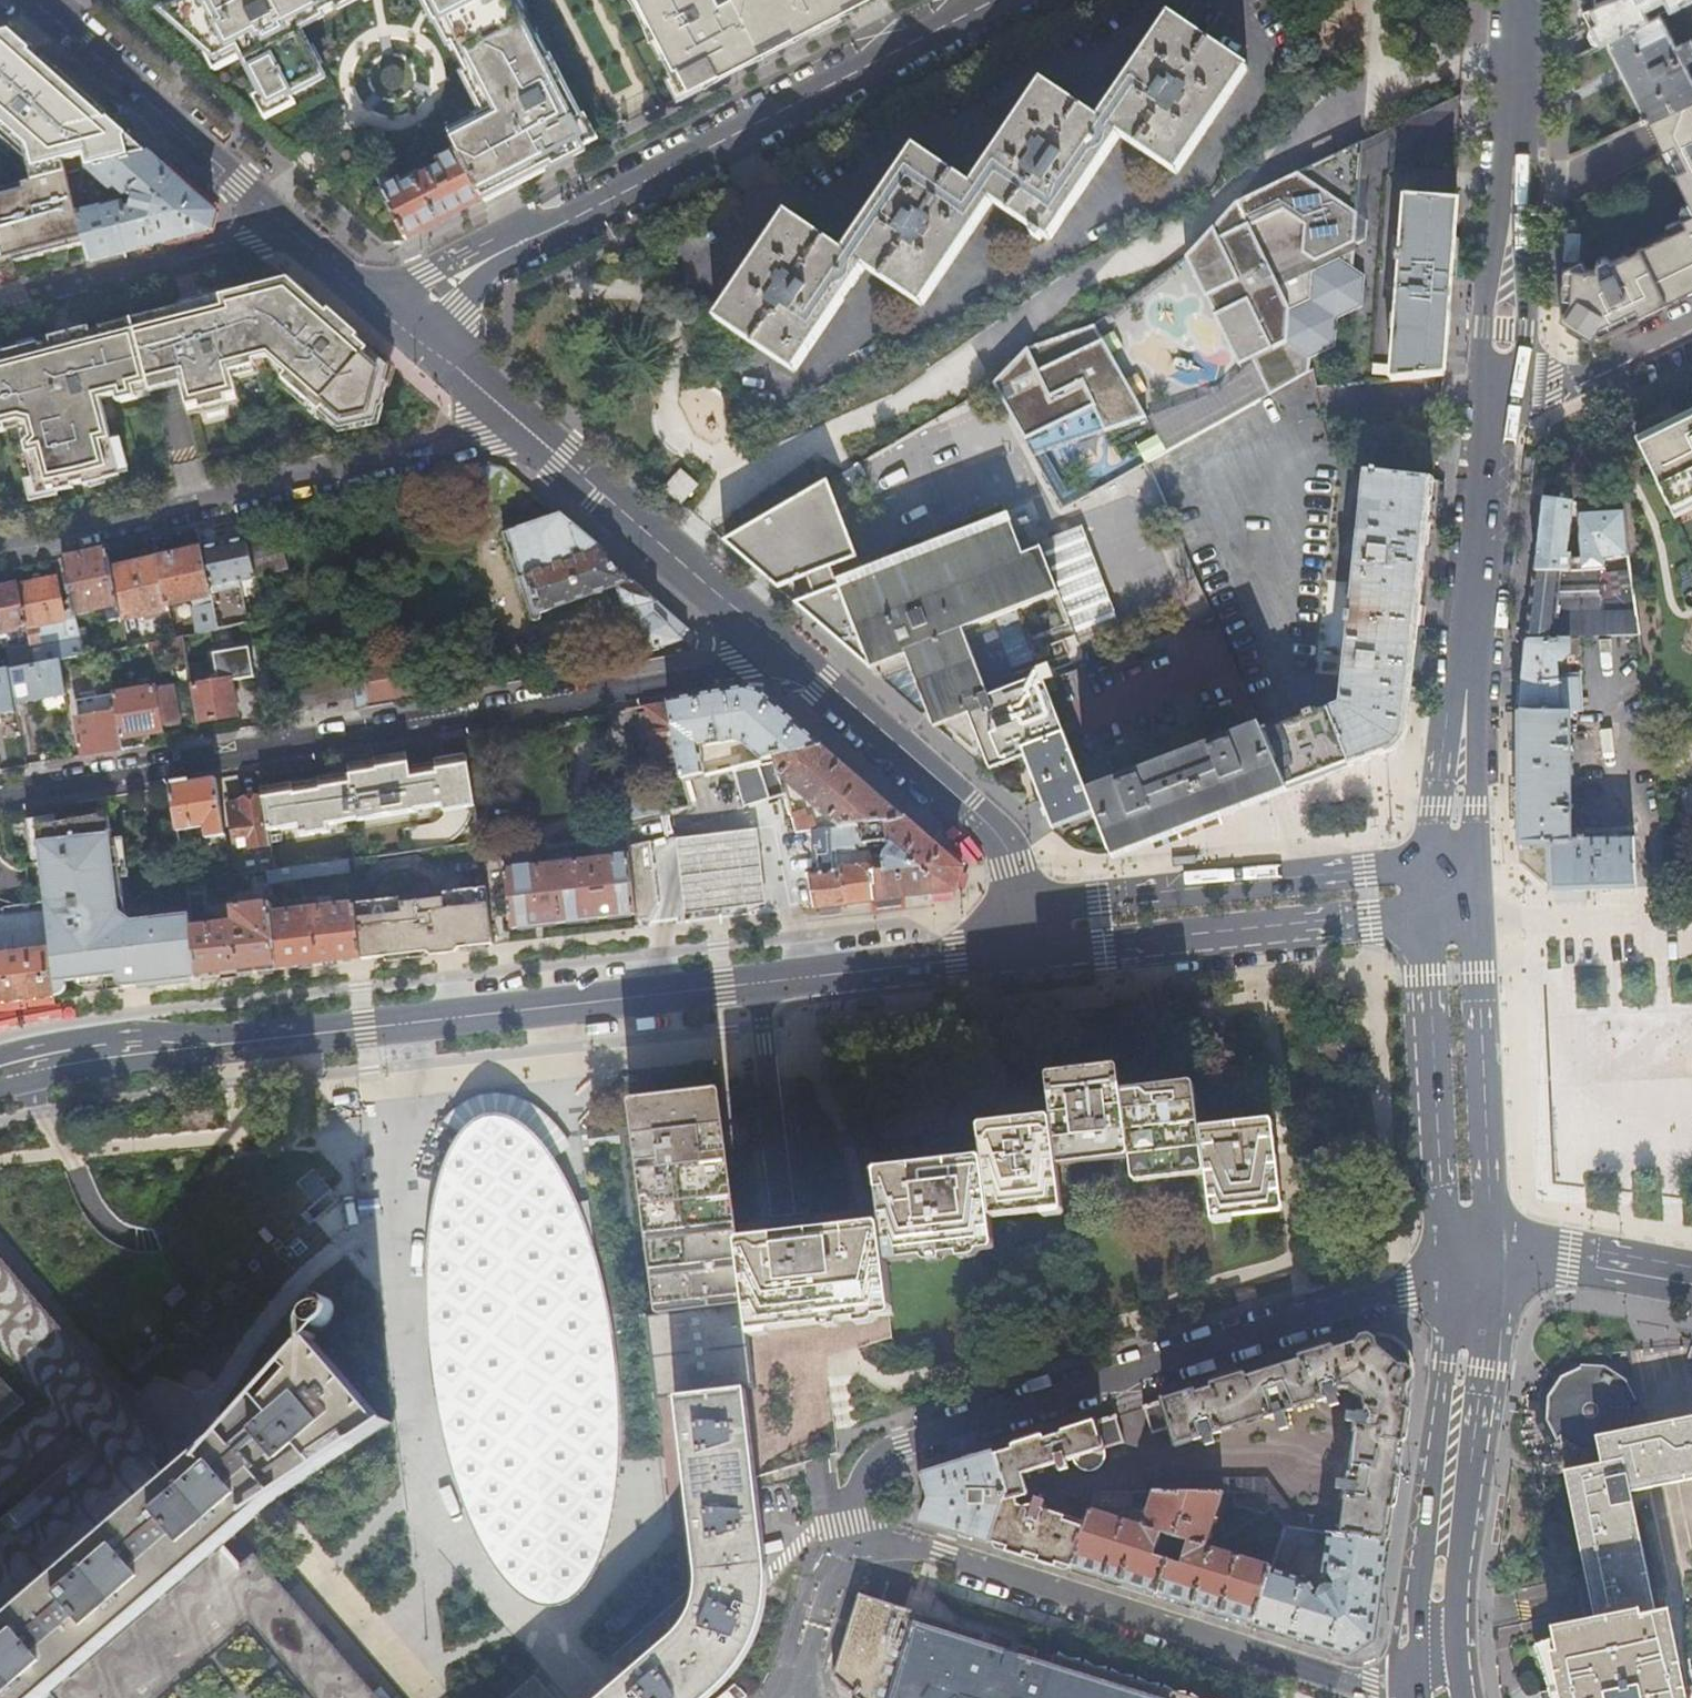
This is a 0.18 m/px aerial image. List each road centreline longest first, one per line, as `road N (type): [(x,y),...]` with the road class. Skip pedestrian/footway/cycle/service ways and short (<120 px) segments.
road 1 (residential): [(790,658),(0,798)]
road 2 (secondary): [(0,1079),(96,1059),(758,982)]
road 3 (residential): [(1443,1276),(878,1451),(855,1489),(846,1525)]
road 4 (residential): [(846,1525),(1354,1687),(1409,1680)]
road 5 (residential): [(846,1525),(816,1487),(758,982)]
road 6 (residential): [(993,0),(505,251)]
road 7 (residential): [(0,546),(529,429)]
road 8 (secondary): [(1443,1276),(1444,1400),(1409,1680)]
road 9 (secondary): [(1427,866),(1099,900),(1030,931)]
road 10 (secondary): [(1457,1667),(1459,1560),(1492,1268)]
road 11 (secondary): [(1030,931),(1104,943),(1426,918)]
road 12 (secondary): [(1501,383),(1525,0)]
road 13 (residential): [(790,658),(1006,851),(1030,931)]
road 14 (secondary): [(1426,918),(1443,1276)]
road 15 (secondary): [(1492,1268),(1476,918)]
road 16 (residential): [(529,429),(790,658)]
road 17 (residential): [(36,0),(292,230)]
road 18 (secondary): [(1467,711),(1501,383)]
road 19 (residential): [(0,310),(292,230)]
road 20 (secondary): [(758,982),(960,958),(1030,931)]
road 21 (residential): [(1691,923),(1476,918)]
road 22 (residential): [(1501,383),(1552,384),(1691,318)]
road 23 (secondary): [(1691,1282),(1597,1261),(1492,1268)]
road 24 (secondary): [(1467,711),(1445,757),(1427,866)]
road 25 (secondary): [(1476,867),(1476,756),(1467,711)]
road 26 (residential): [(505,251),(375,300)]
road 27 (residential): [(427,345),(529,429)]
road 28 (residential): [(427,345),(505,251)]

